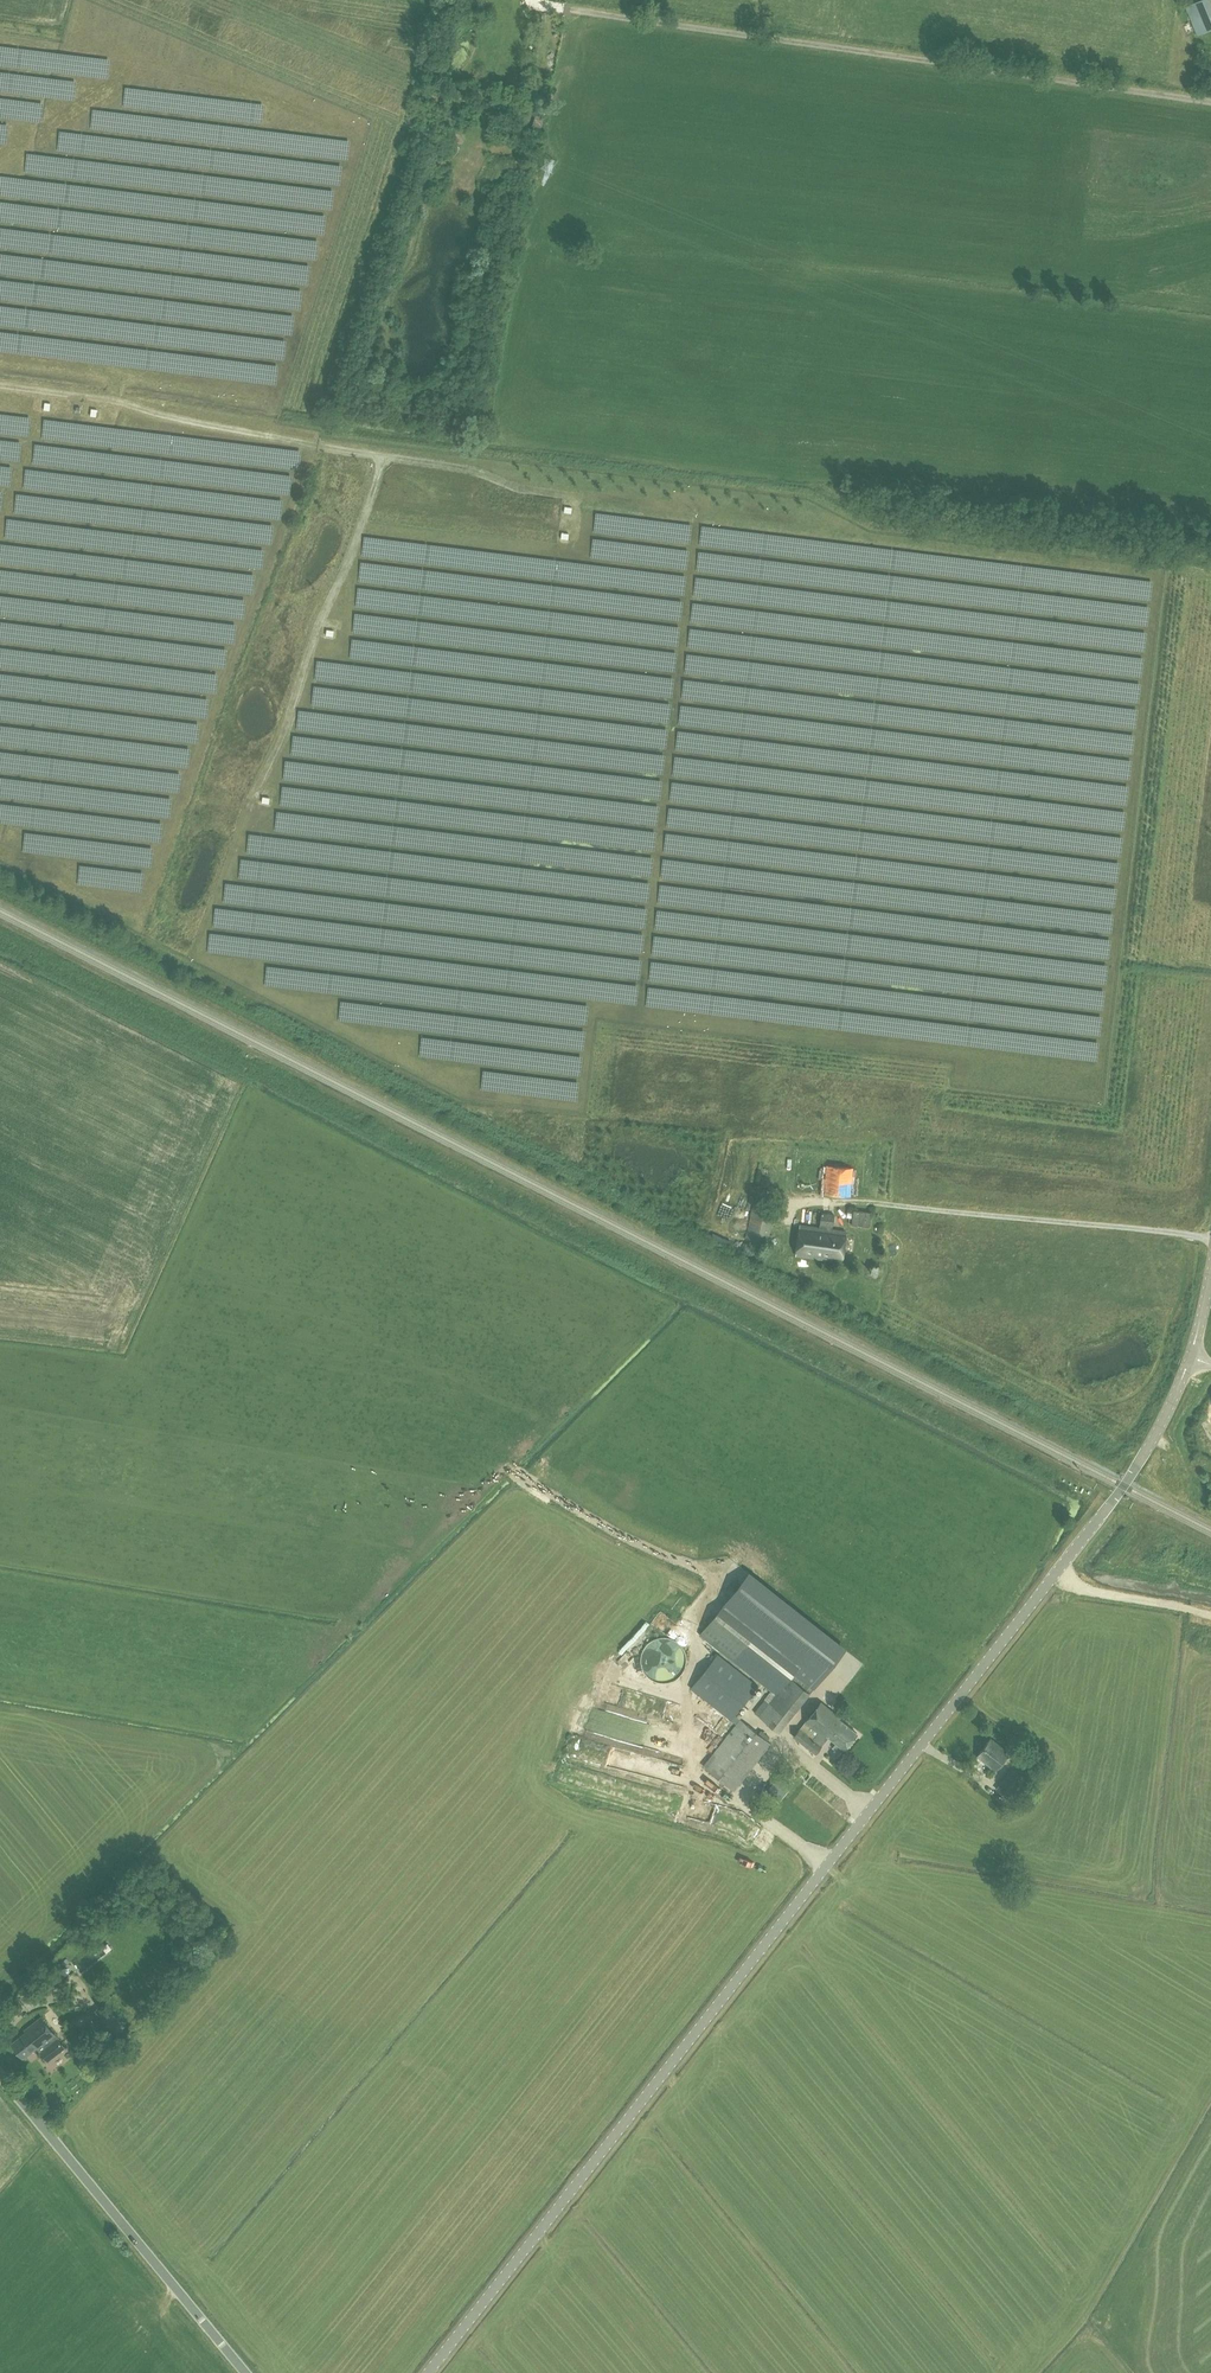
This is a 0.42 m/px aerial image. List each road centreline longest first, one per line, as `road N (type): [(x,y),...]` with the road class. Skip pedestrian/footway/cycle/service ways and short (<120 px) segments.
road 1 (unclassified): [(427,2372),(1124,1486),(1190,1357)]
road 2 (unclassified): [(246,2372),(0,2074)]

